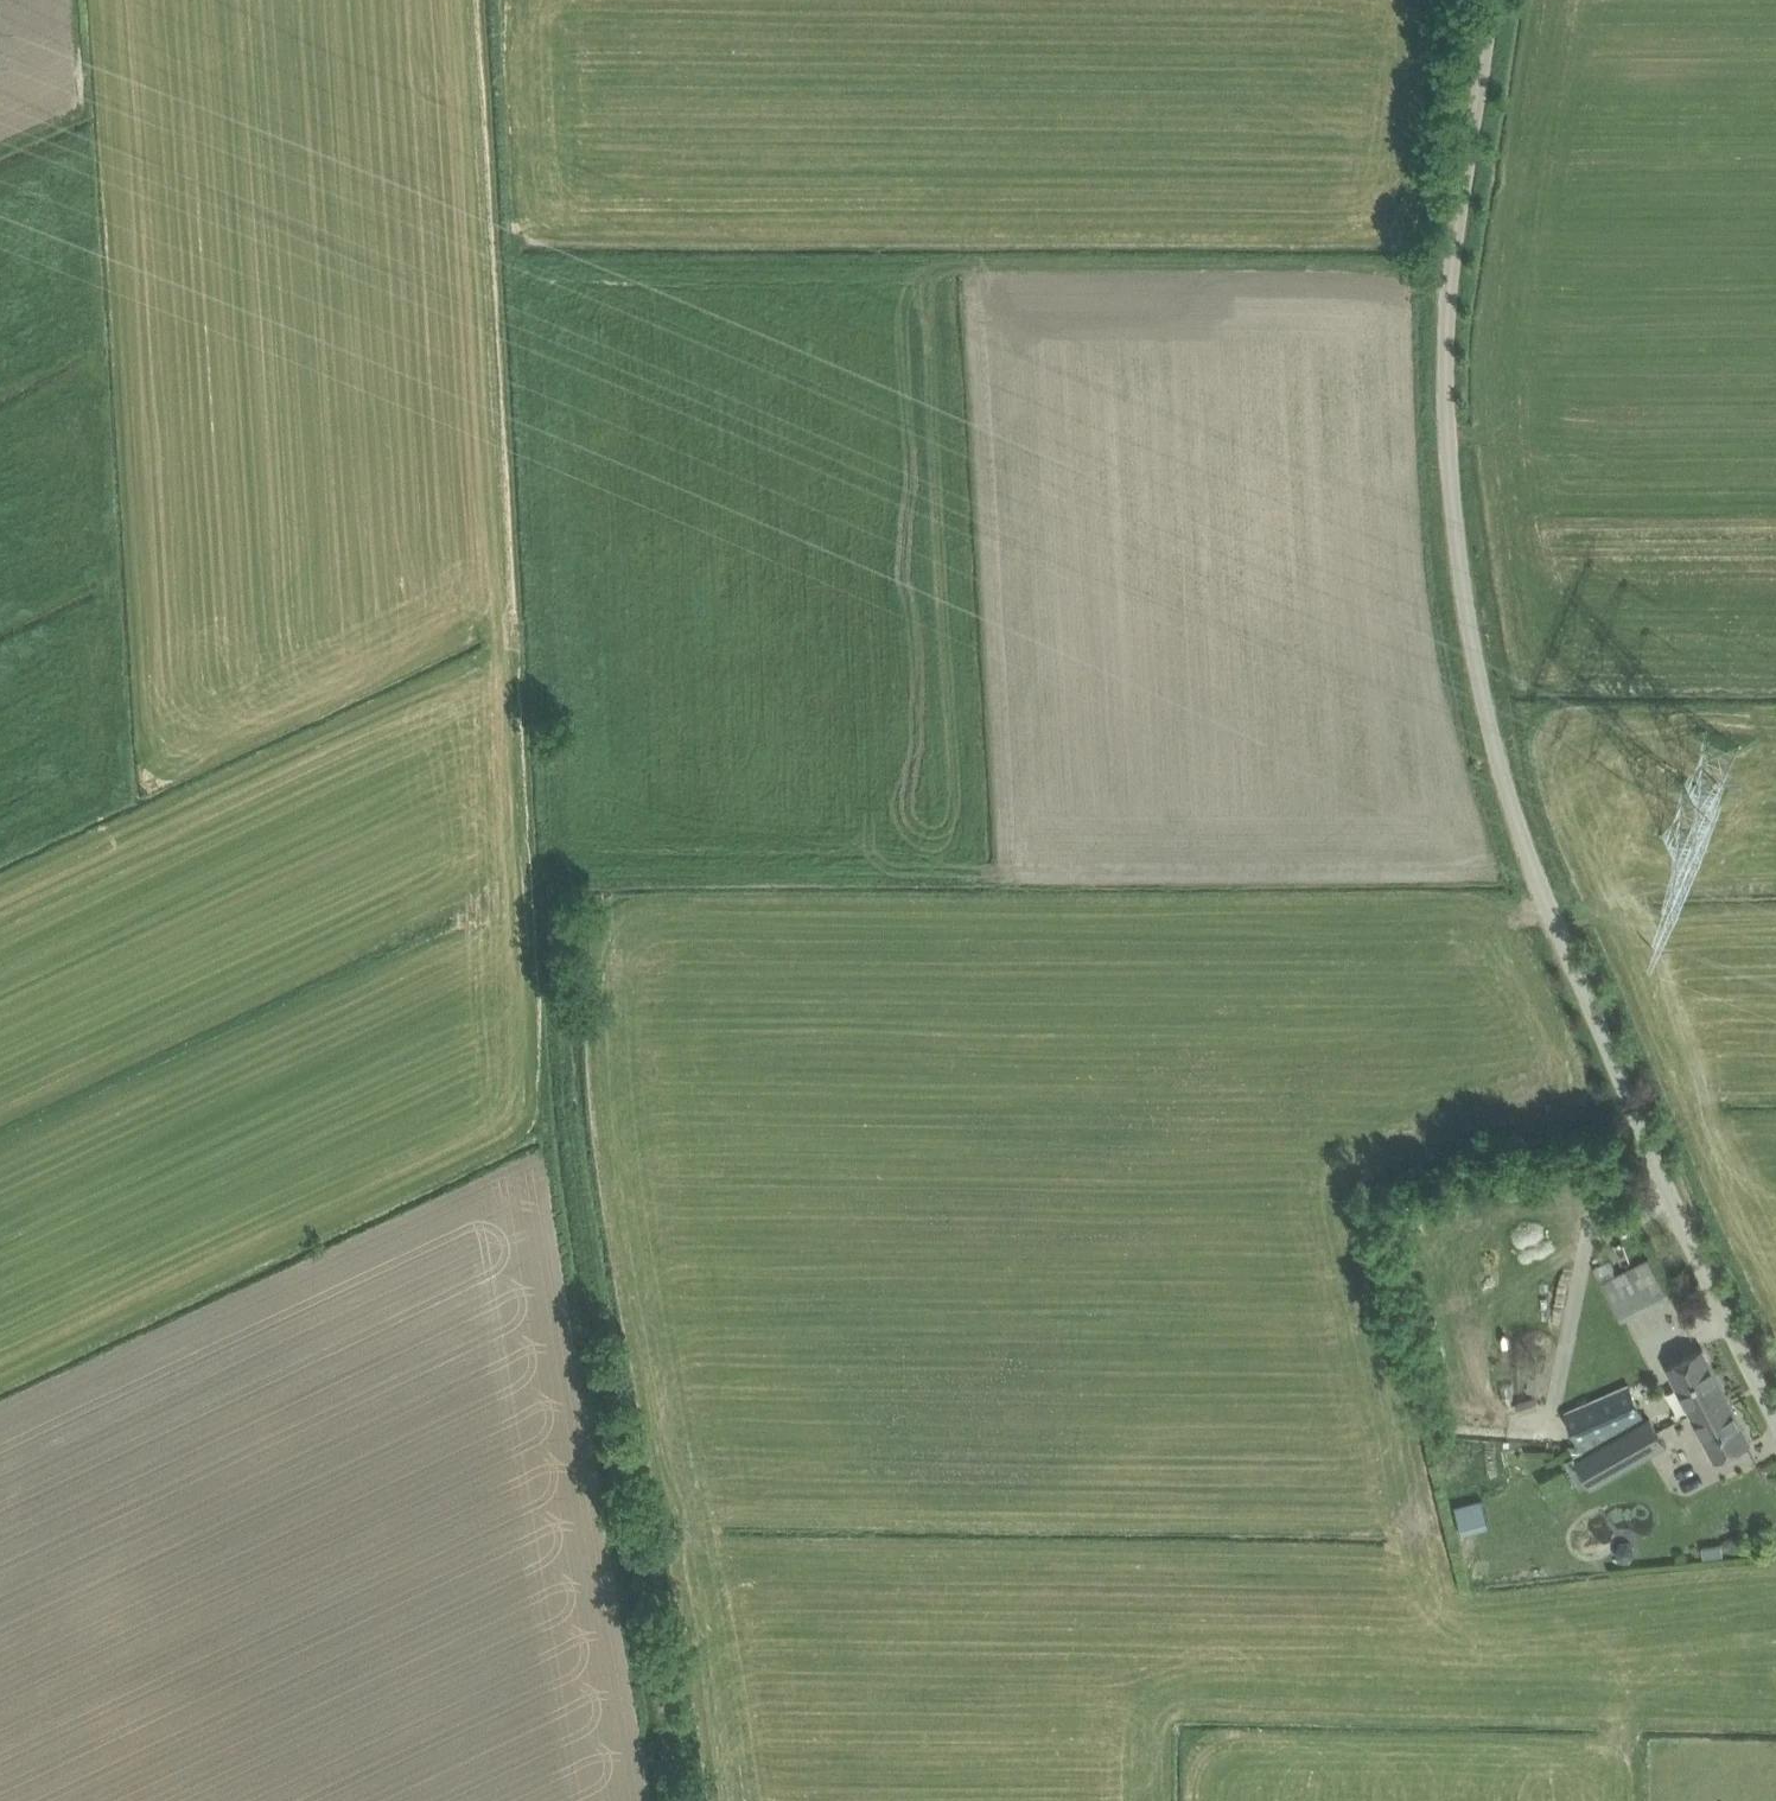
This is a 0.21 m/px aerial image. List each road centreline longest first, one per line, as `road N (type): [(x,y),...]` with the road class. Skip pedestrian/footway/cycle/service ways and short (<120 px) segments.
road 1 (unclassified): [(1775,1404),(1619,1081),(1490,753),(1464,648),(1441,500),(1438,299),(1488,0)]

